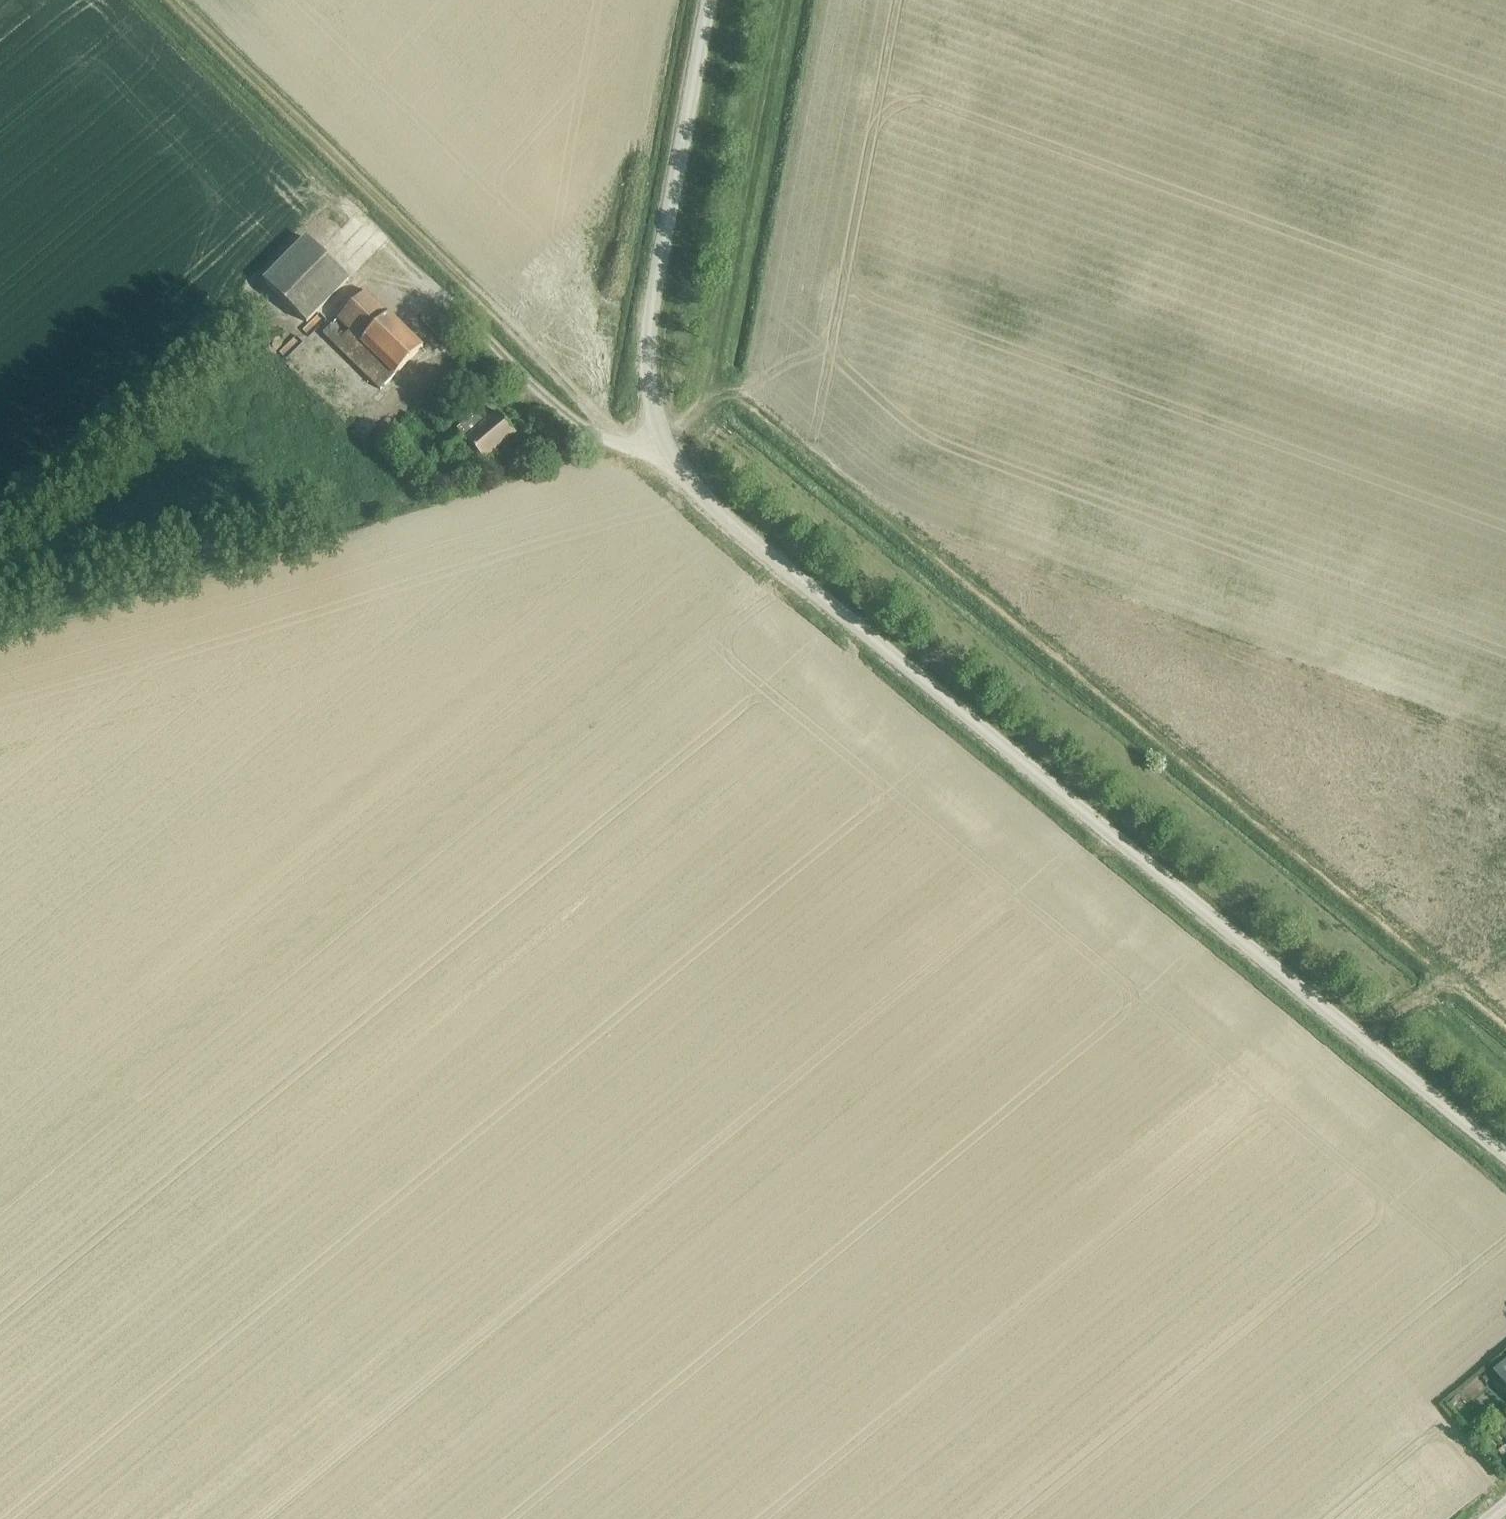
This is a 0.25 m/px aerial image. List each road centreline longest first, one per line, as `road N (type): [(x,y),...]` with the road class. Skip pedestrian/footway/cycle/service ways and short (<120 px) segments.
road 1 (unclassified): [(1505,1158),(746,537),(678,469),(651,400),(647,334),(708,0)]

